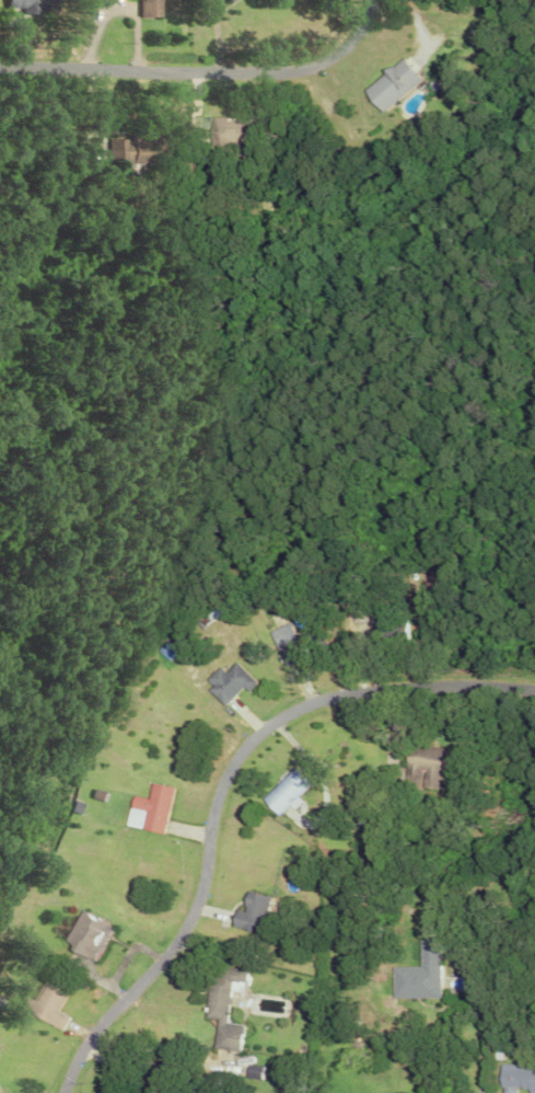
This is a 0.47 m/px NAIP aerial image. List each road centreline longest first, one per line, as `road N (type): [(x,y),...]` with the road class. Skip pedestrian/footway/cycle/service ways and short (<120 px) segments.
road 1 (residential): [(63,1092),(82,1046),(201,901),(230,783),(260,740),(334,704),(534,706)]
road 2 (residential): [(80,67),(307,67),(348,43),(371,0)]

